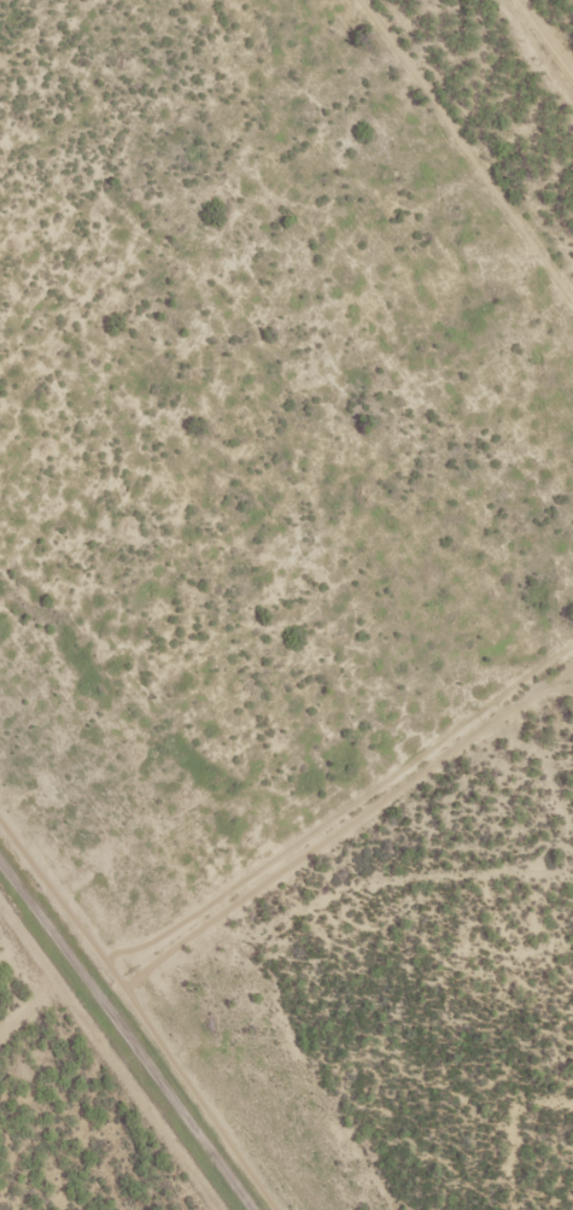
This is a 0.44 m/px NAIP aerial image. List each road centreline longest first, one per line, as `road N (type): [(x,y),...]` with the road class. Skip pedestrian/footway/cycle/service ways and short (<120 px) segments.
road 1 (residential): [(257,1209),(0,852)]

